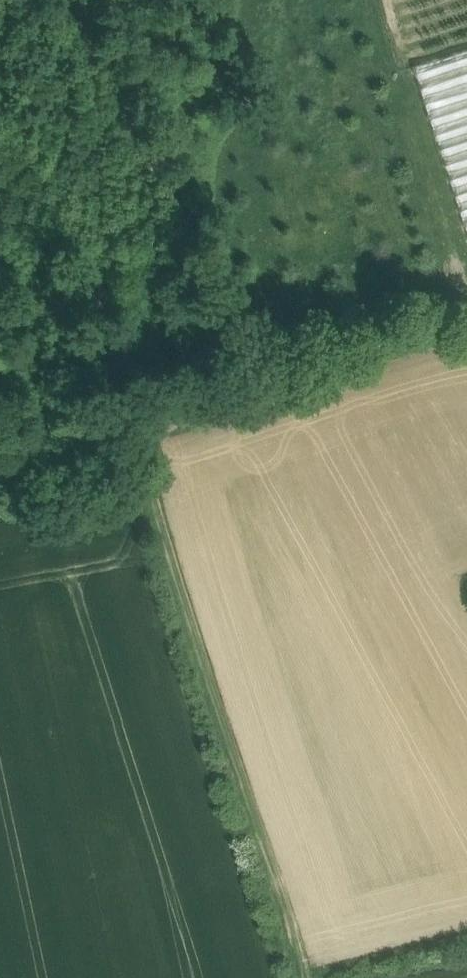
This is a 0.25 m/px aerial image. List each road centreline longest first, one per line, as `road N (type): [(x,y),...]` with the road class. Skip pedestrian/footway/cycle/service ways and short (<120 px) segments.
road 1 (track): [(299,977),(120,436),(86,0)]
road 2 (track): [(0,464),(106,441),(430,337),(466,314)]
road 3 (track): [(466,939),(335,967)]

